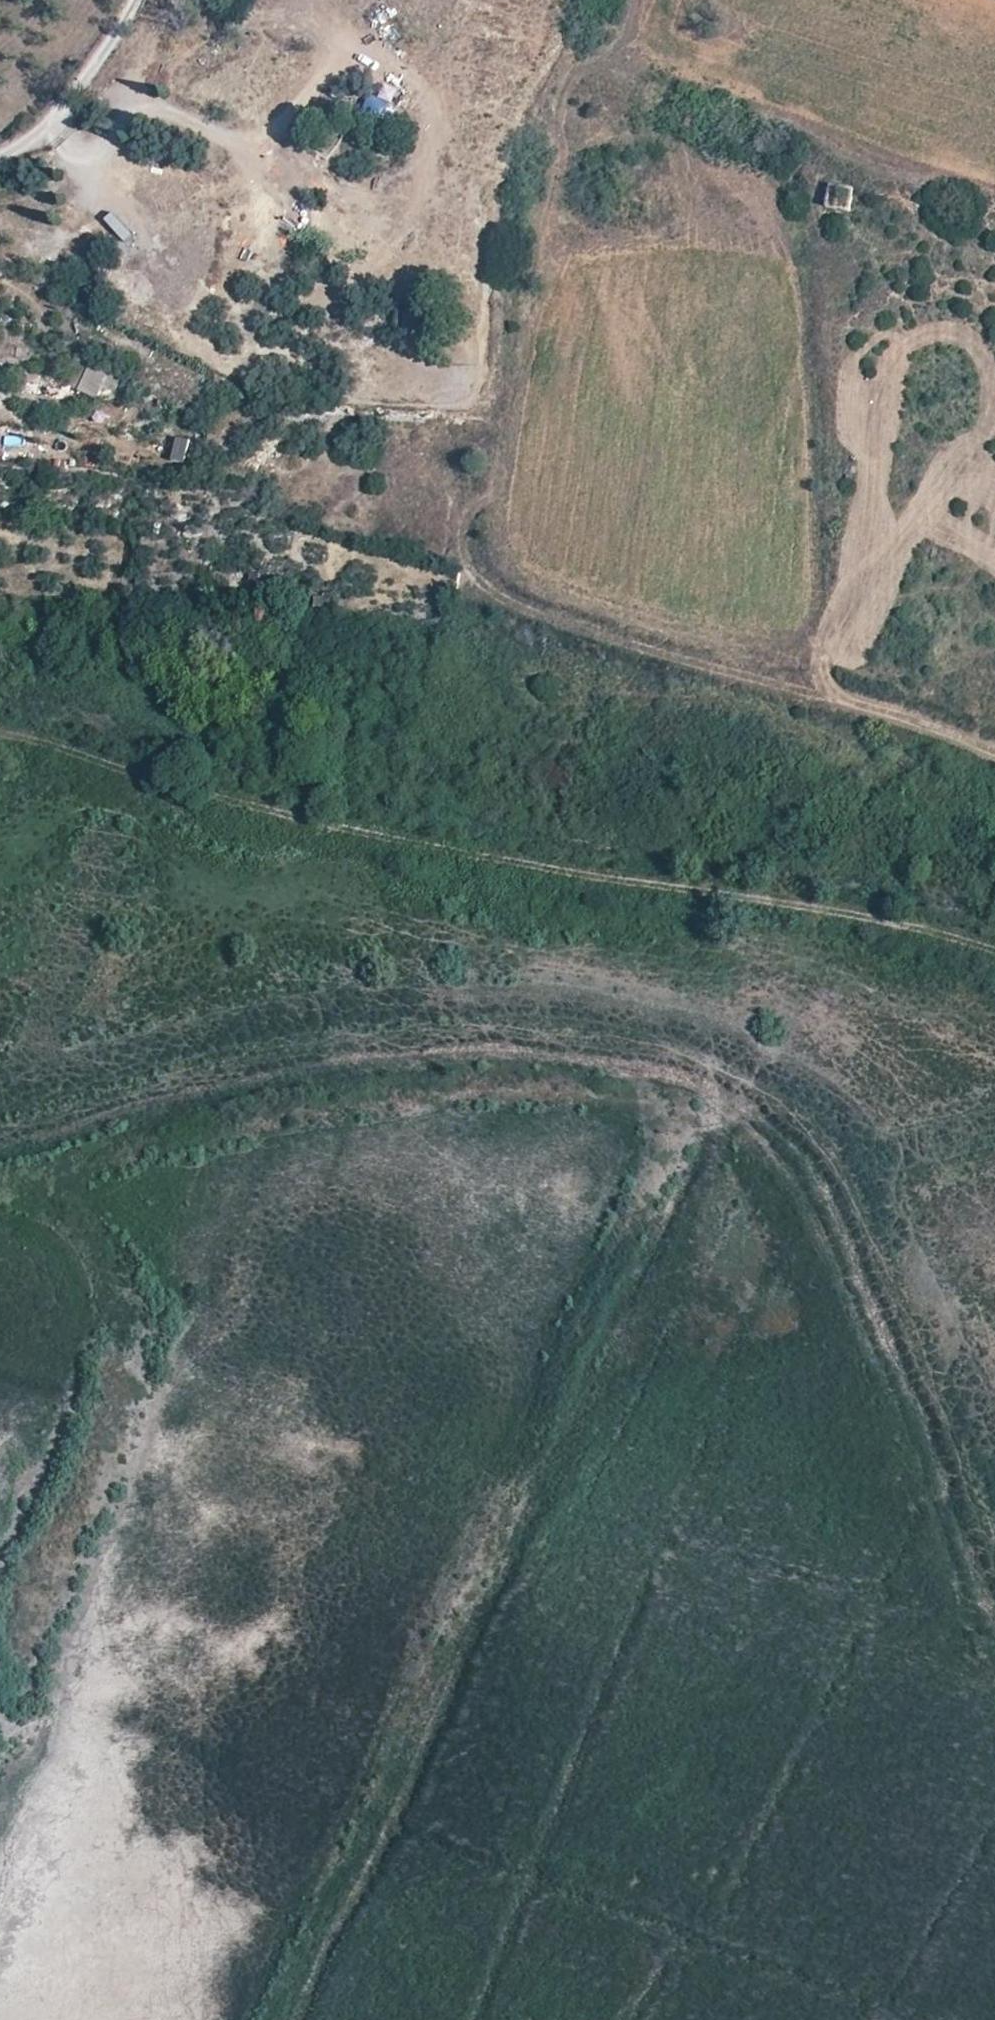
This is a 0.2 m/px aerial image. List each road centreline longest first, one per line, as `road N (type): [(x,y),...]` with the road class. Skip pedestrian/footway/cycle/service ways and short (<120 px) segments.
road 1 (track): [(472,571),(503,597),(557,620),(911,718),(994,751)]
road 2 (track): [(829,698),(830,396),(817,340),(825,228),(811,200),(817,174)]
road 3 (track): [(0,157),(52,120),(134,0)]

